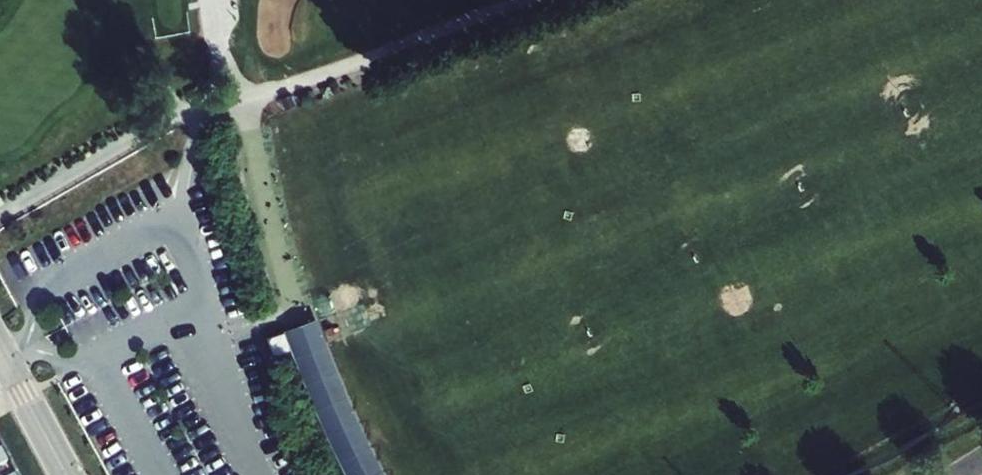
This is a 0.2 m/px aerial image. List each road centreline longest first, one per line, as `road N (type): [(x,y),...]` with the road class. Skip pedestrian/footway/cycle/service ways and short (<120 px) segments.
road 1 (residential): [(67,474),(0,351)]

